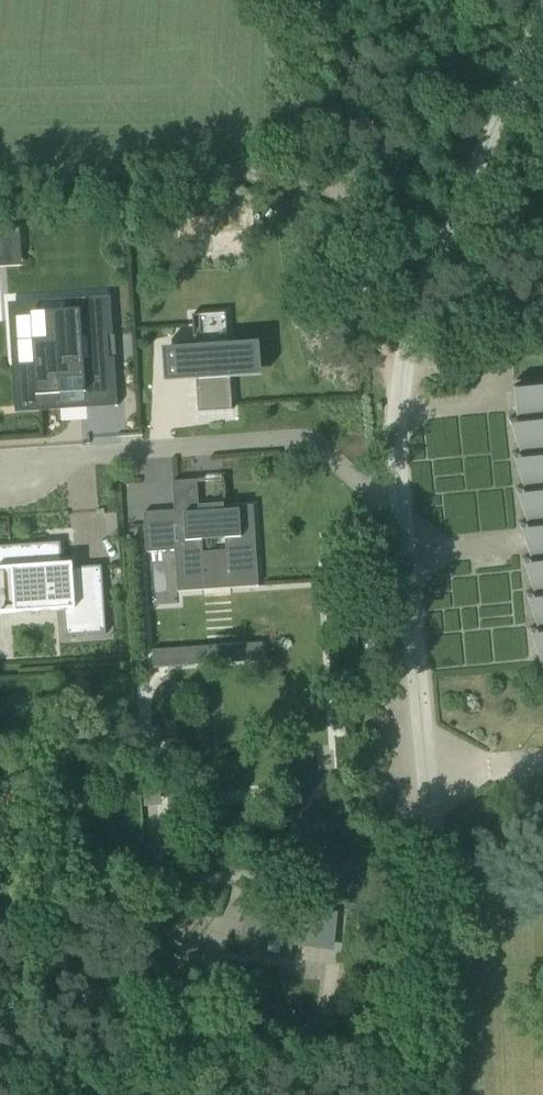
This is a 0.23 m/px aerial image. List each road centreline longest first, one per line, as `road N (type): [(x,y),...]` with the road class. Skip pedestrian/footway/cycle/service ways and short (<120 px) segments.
road 1 (track): [(0,183),(354,186),(352,0)]
road 2 (track): [(25,893),(431,849)]
road 3 (residential): [(426,775),(391,436)]
road 4 (residential): [(447,1094),(426,775)]
road 5 (track): [(391,436),(354,186)]

